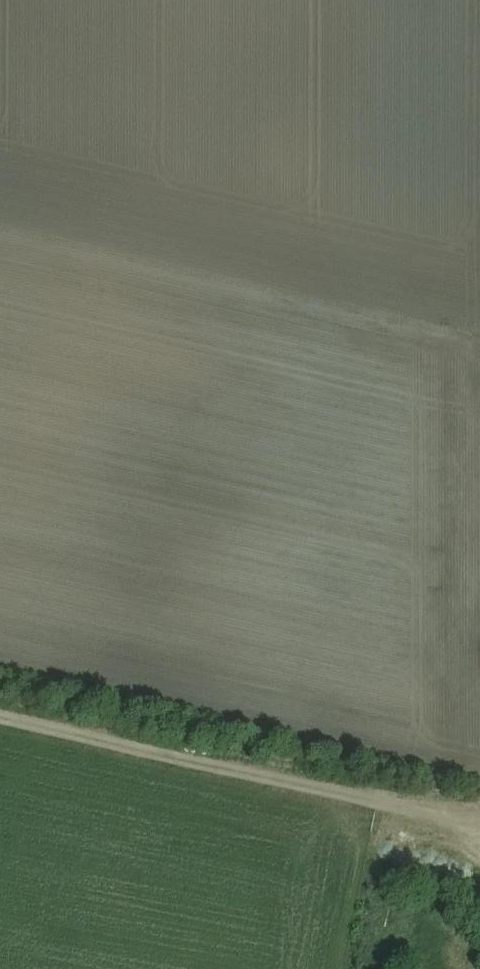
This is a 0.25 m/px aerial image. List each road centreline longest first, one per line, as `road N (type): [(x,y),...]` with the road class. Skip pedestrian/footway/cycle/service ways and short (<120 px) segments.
road 1 (unclassified): [(0,719),(479,829)]

